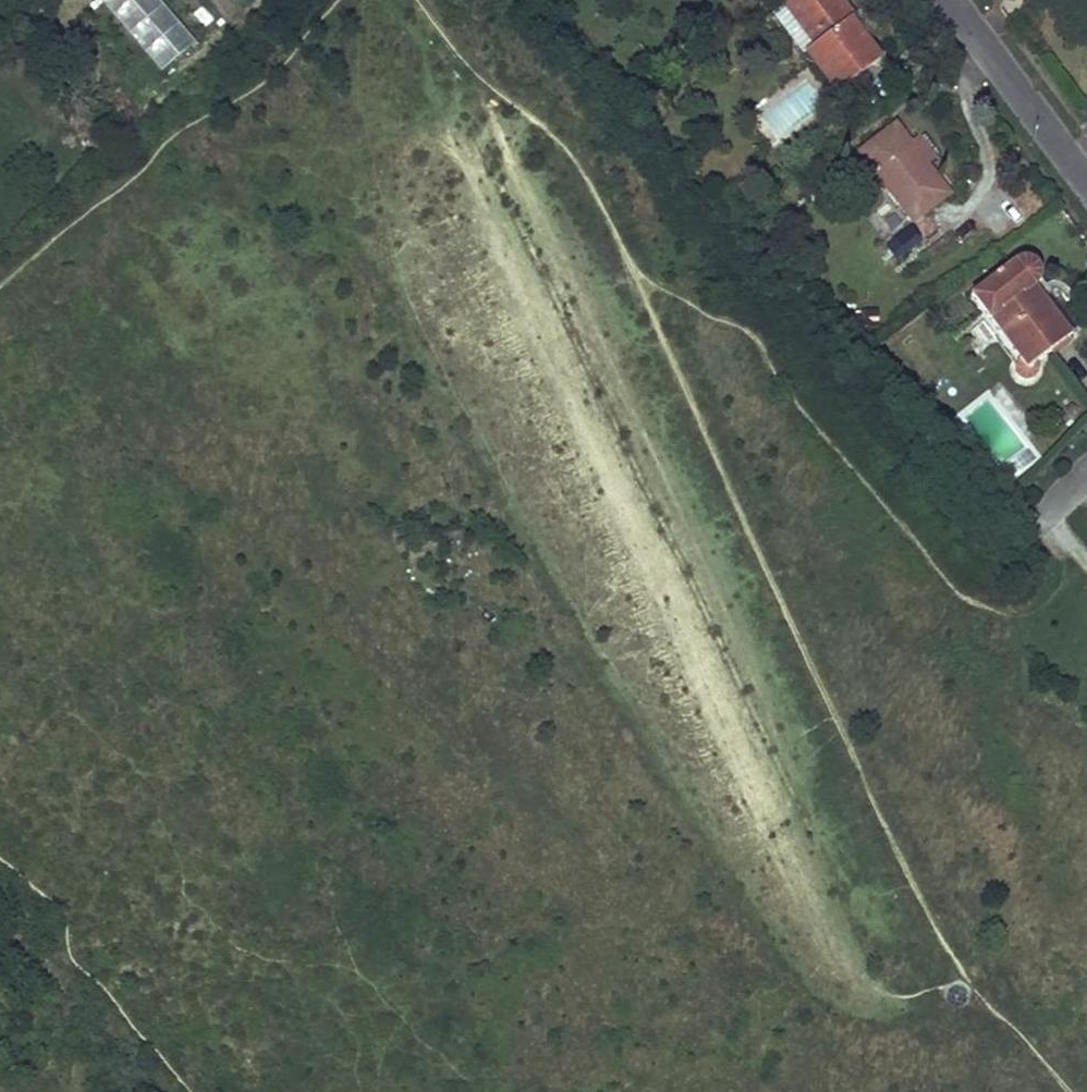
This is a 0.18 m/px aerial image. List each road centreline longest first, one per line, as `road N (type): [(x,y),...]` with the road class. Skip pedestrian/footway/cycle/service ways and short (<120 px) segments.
road 1 (residential): [(1086,182),(953,0)]
road 2 (residential): [(1086,467),(1049,504),(1086,559)]

